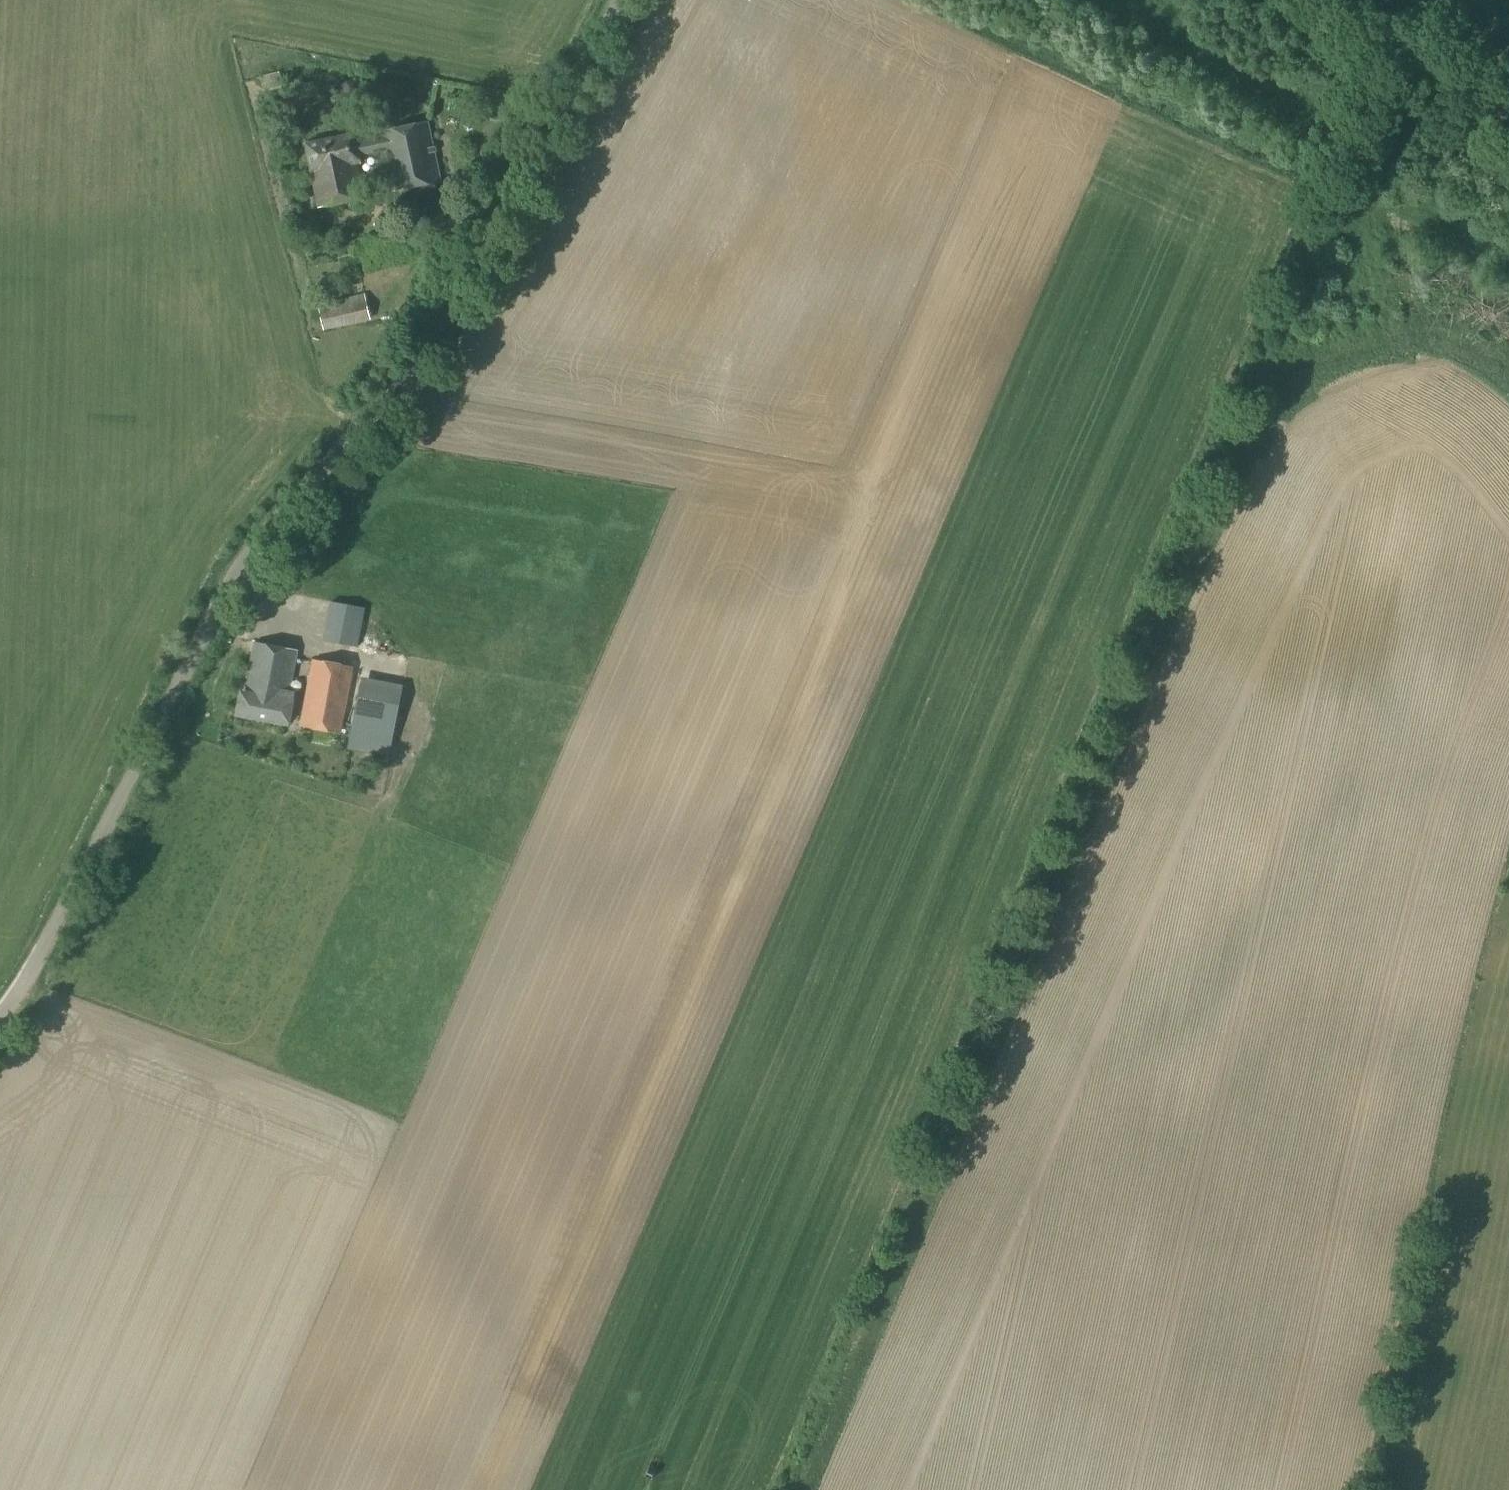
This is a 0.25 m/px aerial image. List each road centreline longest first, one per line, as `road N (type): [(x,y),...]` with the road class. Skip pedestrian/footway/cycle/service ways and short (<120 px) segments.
road 1 (unclassified): [(0,1016),(231,579),(402,381),(620,0)]
road 2 (track): [(1508,132),(1354,0)]

